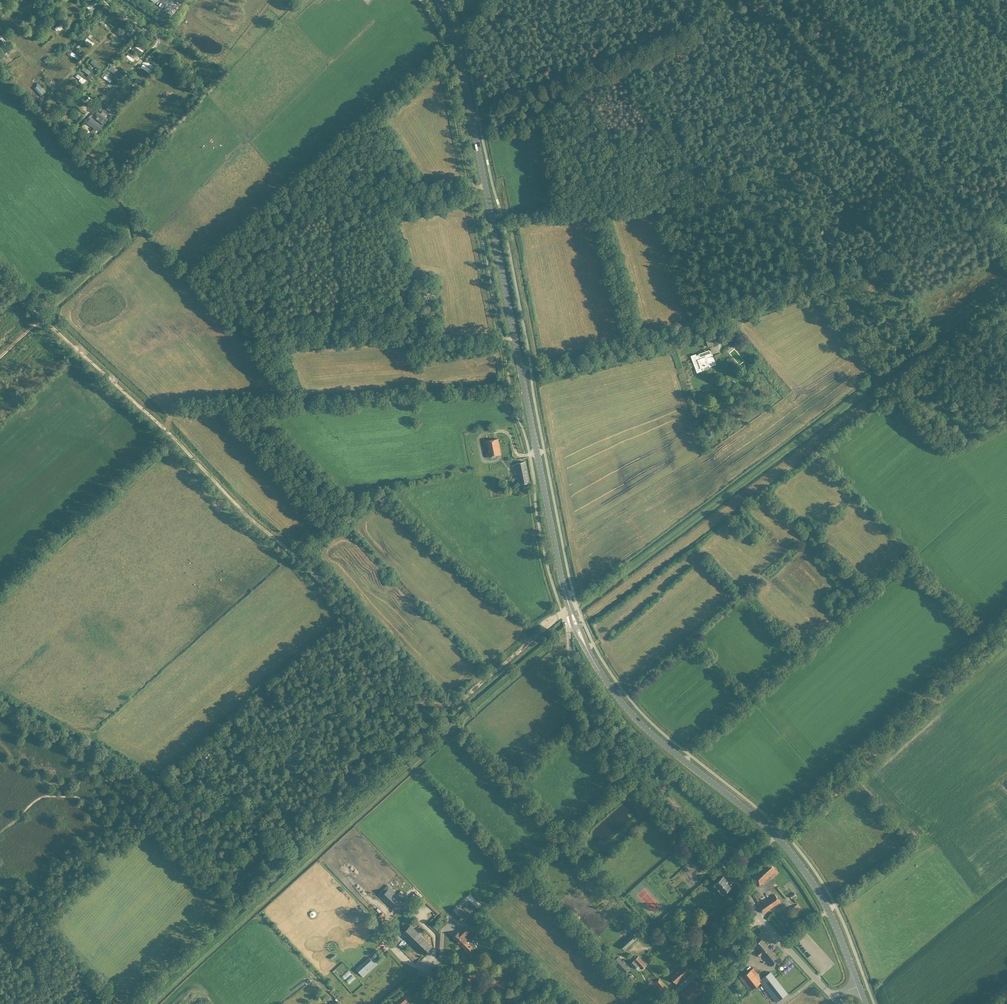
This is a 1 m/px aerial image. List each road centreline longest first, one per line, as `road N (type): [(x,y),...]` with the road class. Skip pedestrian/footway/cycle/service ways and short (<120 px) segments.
road 1 (secondary): [(565,591),(461,63),(439,0)]
road 2 (track): [(1006,285),(590,596)]
road 3 (track): [(135,818),(188,802),(203,780),(205,757),(220,745),(403,700),(448,709),(563,614)]
road 4 (track): [(507,373),(736,319),(976,223)]
road 5 (secondary): [(859,985),(799,863),(641,724),(588,651)]
road 6 (unclassified): [(761,918),(734,874),(592,708),(573,668),(568,630)]
road 7 (unclassified): [(859,985),(827,992),(761,918)]
road 8 (unclassified): [(663,1003),(761,918)]

